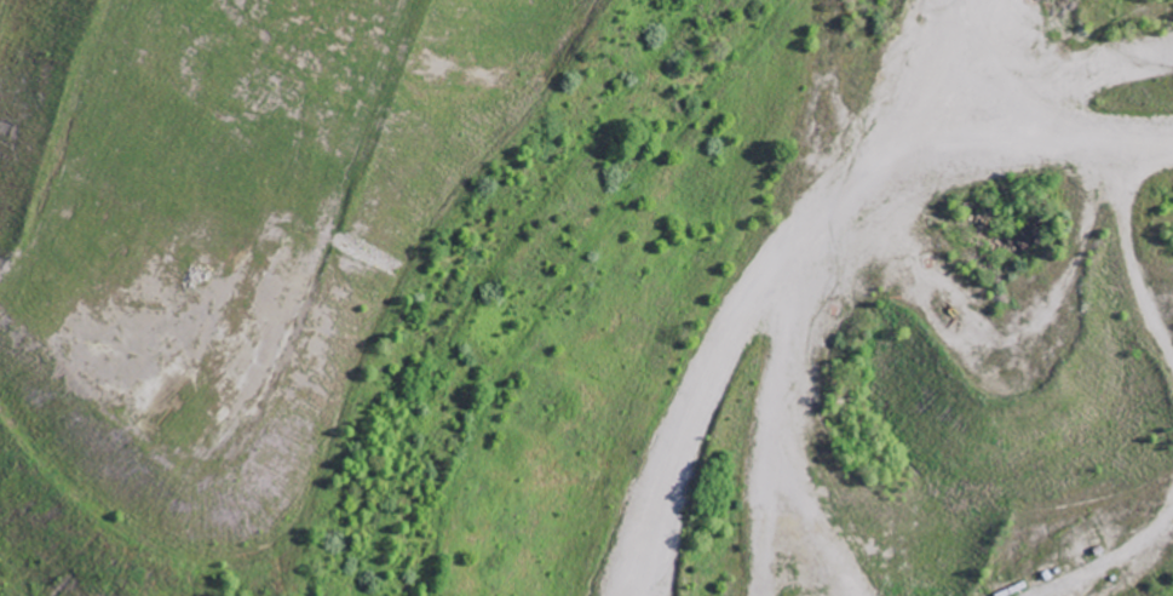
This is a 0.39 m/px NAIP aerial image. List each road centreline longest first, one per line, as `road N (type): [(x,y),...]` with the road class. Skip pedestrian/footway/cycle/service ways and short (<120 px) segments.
road 1 (residential): [(630,595),(701,389),(787,277),(925,125),(922,0)]
road 2 (residential): [(925,125),(1172,201)]

